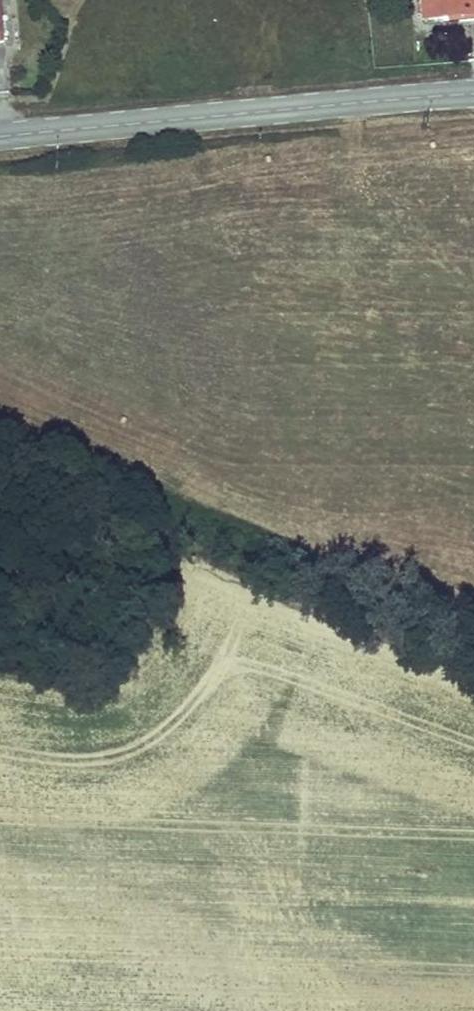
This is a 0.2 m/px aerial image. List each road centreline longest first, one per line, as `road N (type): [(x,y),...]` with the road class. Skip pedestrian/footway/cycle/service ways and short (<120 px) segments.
road 1 (tertiary): [(473,94),(0,136)]

